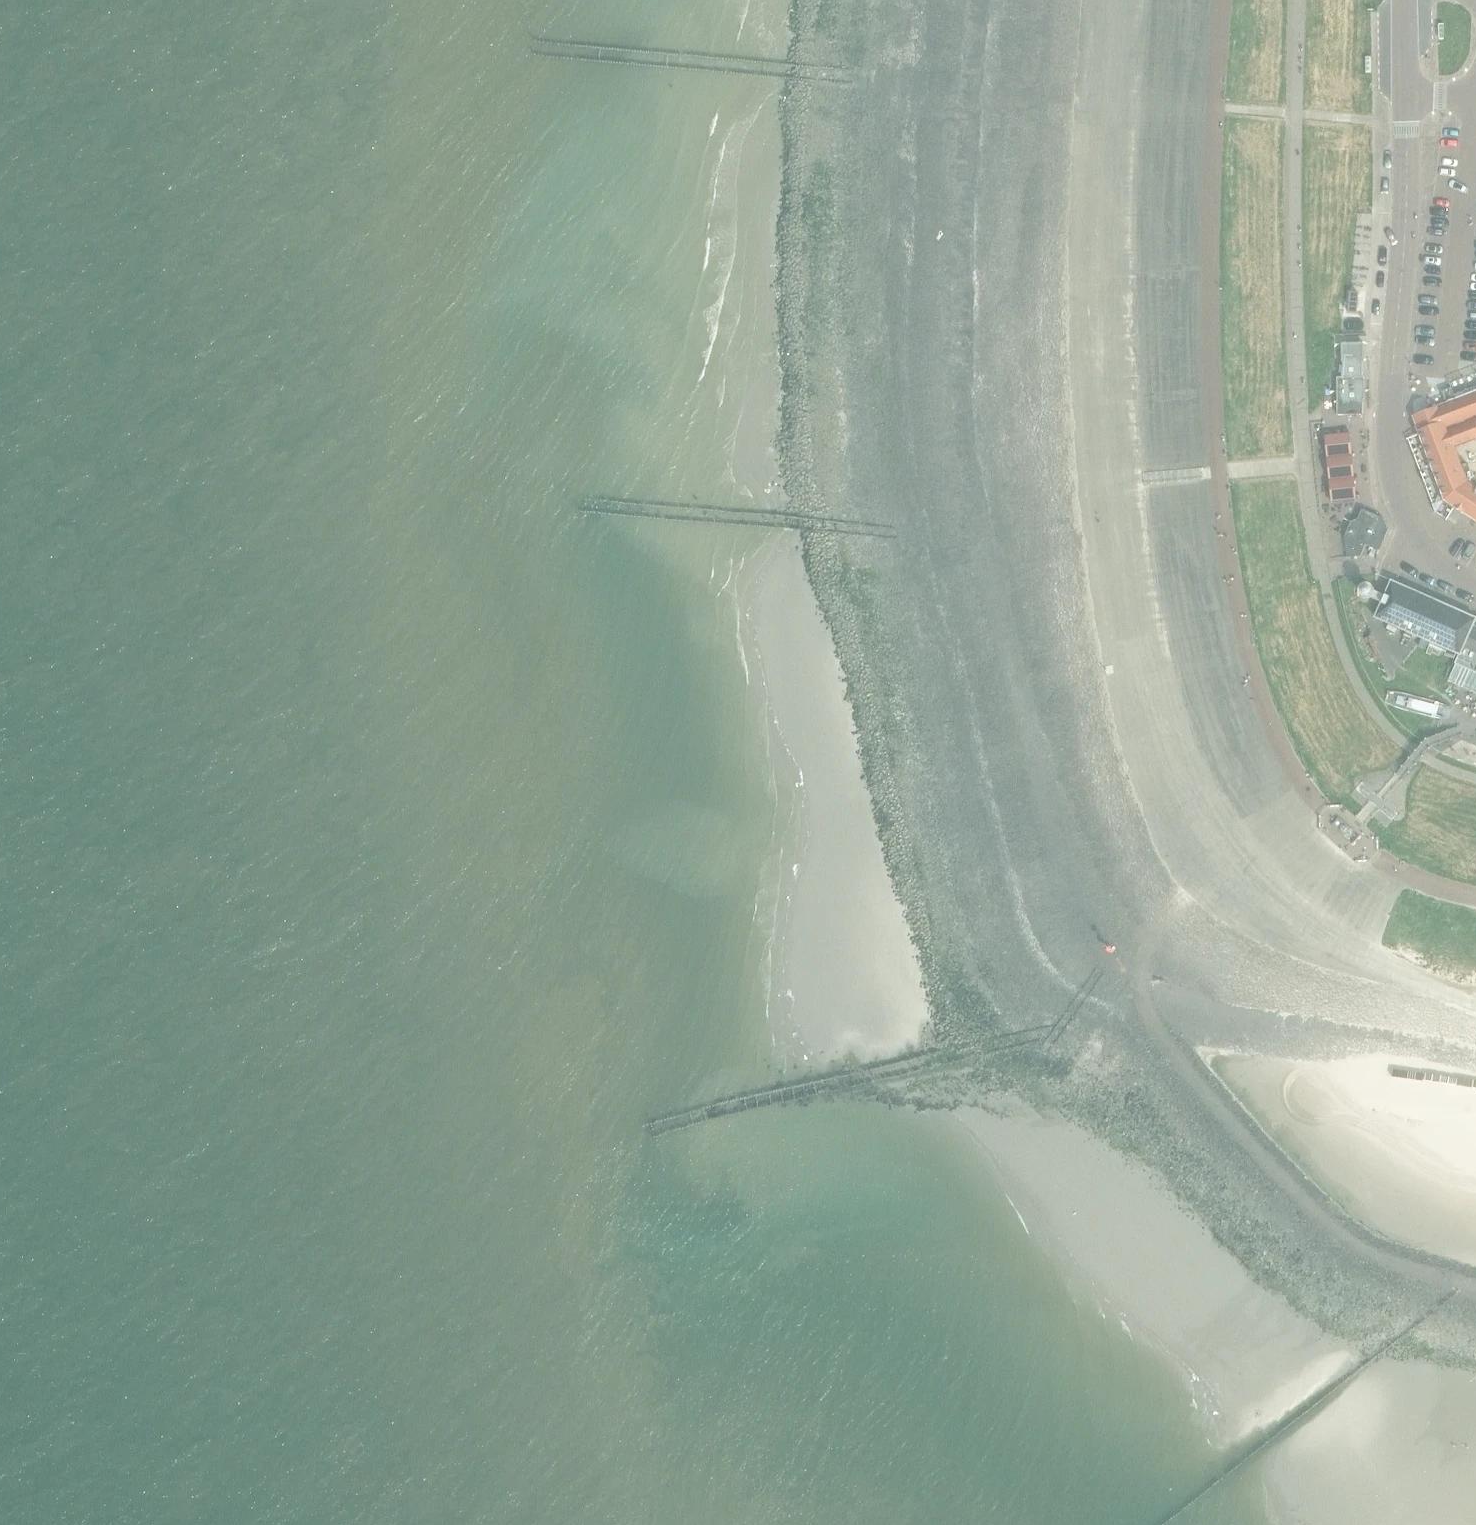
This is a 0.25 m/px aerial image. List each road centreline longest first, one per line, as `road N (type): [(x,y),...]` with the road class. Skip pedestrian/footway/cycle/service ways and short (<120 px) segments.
road 1 (secondary): [(1475,588),(1429,559),(1391,480),(1406,96)]

